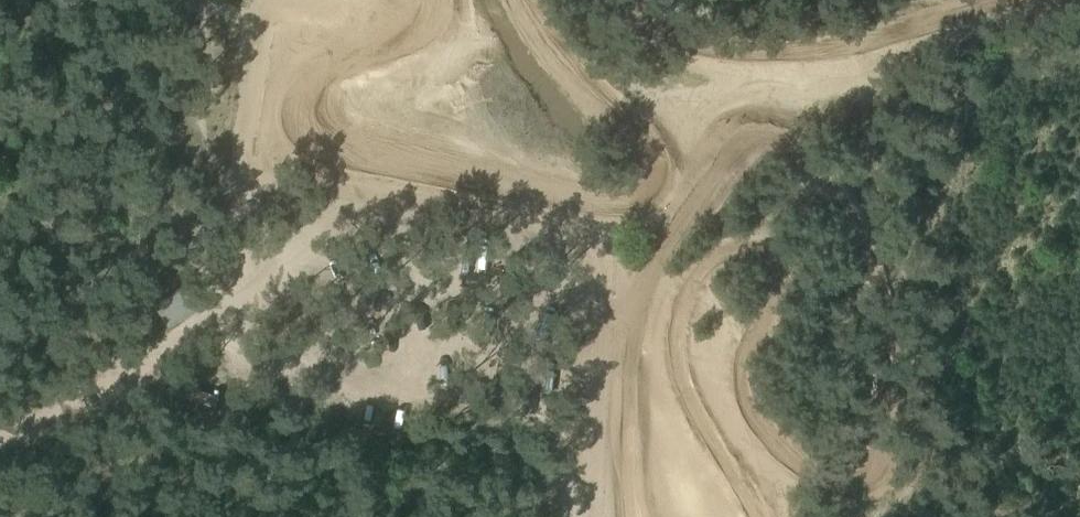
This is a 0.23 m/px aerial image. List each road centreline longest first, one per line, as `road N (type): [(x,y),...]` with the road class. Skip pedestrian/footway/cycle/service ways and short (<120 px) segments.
road 1 (track): [(237,314),(95,409),(0,433)]

